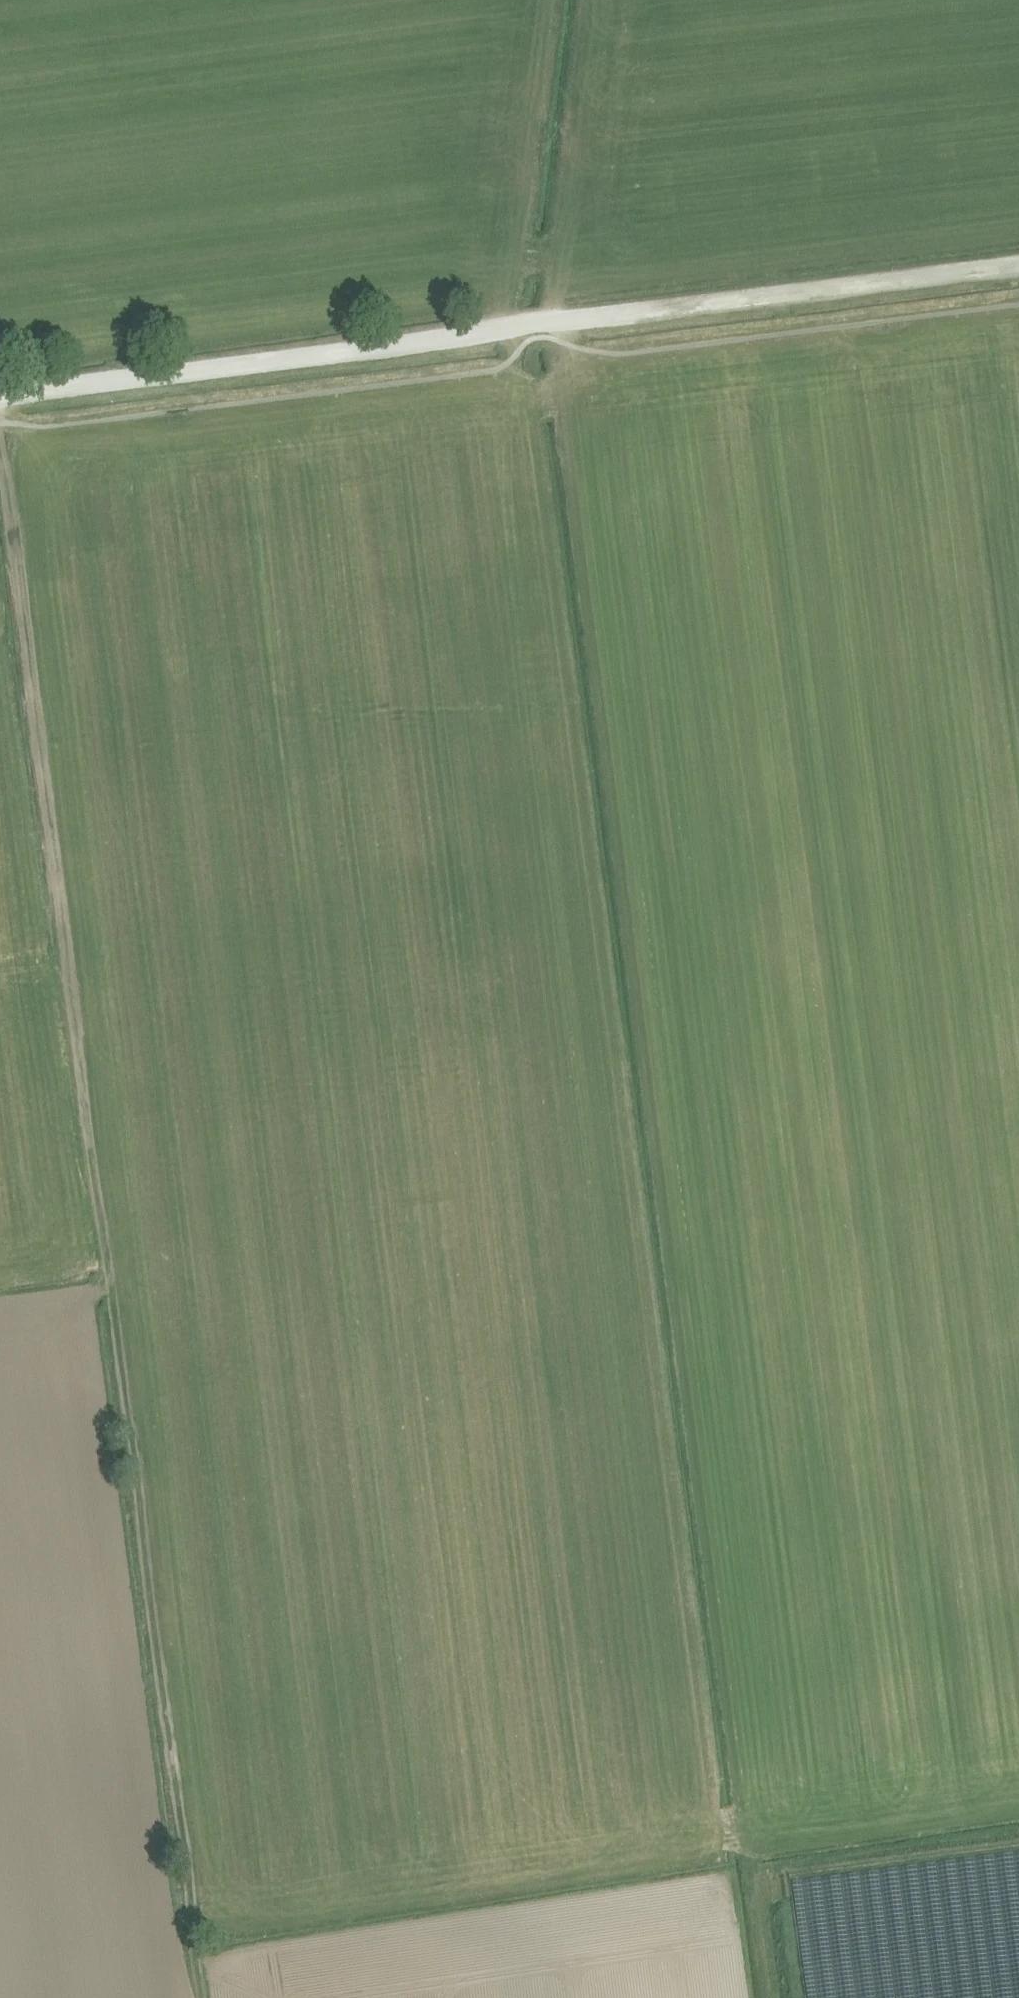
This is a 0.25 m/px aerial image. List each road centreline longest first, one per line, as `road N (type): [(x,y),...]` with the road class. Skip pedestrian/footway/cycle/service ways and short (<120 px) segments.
road 1 (unclassified): [(1018,267),(0,399)]

